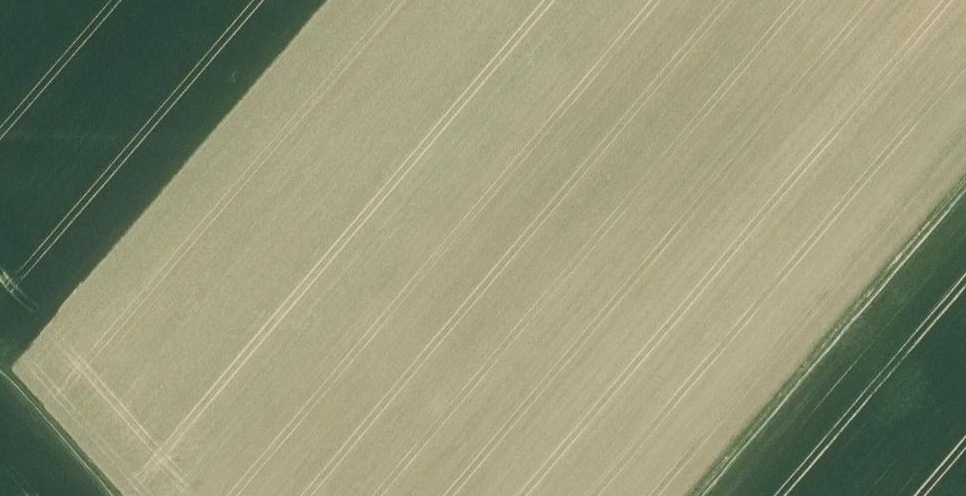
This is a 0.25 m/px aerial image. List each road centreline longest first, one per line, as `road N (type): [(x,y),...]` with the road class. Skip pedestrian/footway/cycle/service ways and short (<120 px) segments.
road 1 (track): [(703,495),(965,188)]
road 2 (track): [(0,375),(110,495)]

